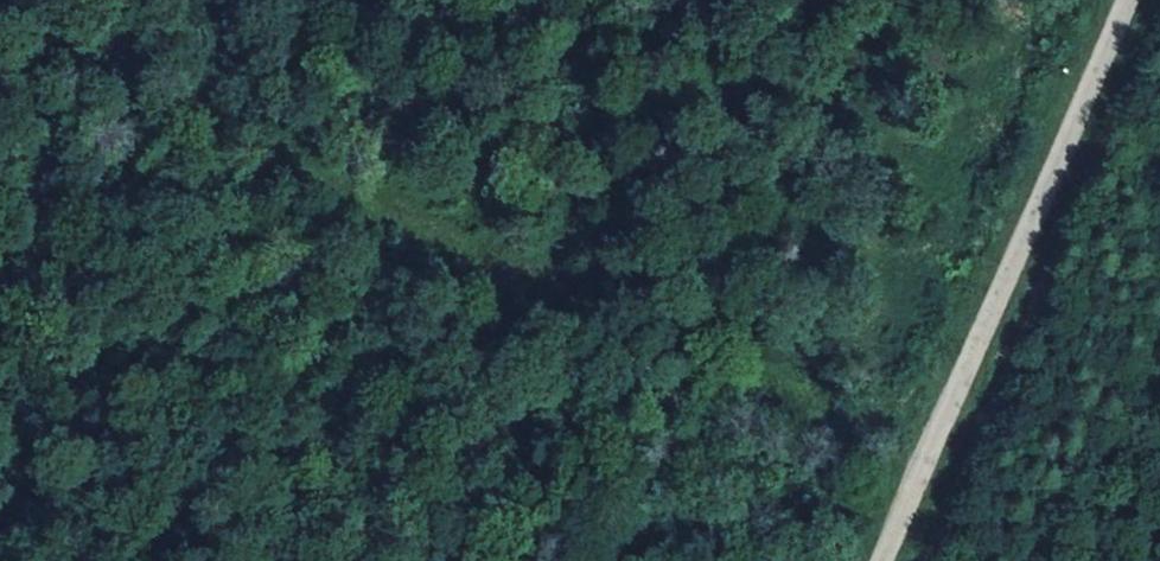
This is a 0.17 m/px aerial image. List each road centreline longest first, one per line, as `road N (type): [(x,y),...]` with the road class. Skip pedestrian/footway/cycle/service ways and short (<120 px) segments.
road 1 (unclassified): [(1130,0),(883,560)]

